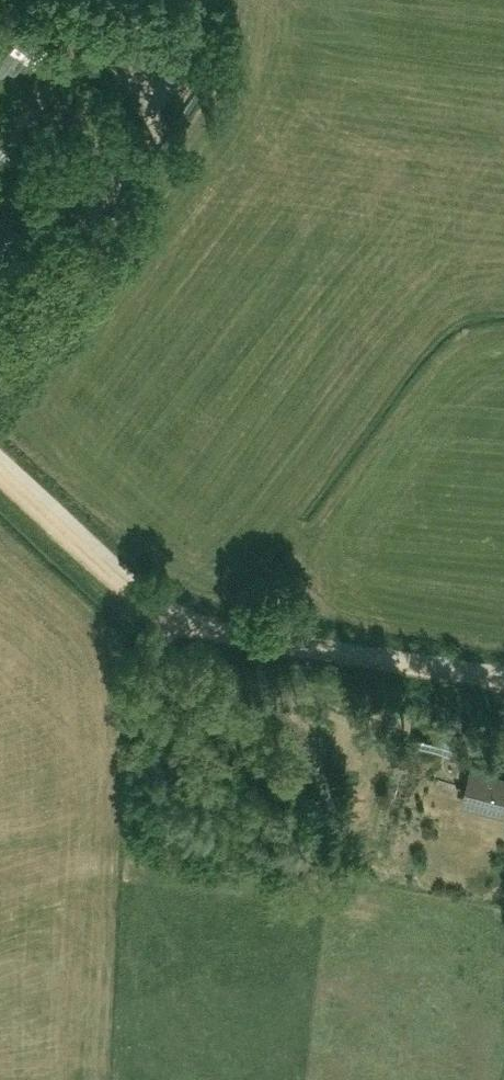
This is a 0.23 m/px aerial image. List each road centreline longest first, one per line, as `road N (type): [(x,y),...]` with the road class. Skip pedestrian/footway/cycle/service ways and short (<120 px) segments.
road 1 (track): [(503,678),(213,634),(159,612),(0,471)]
road 2 (track): [(168,616),(160,638),(154,837)]

